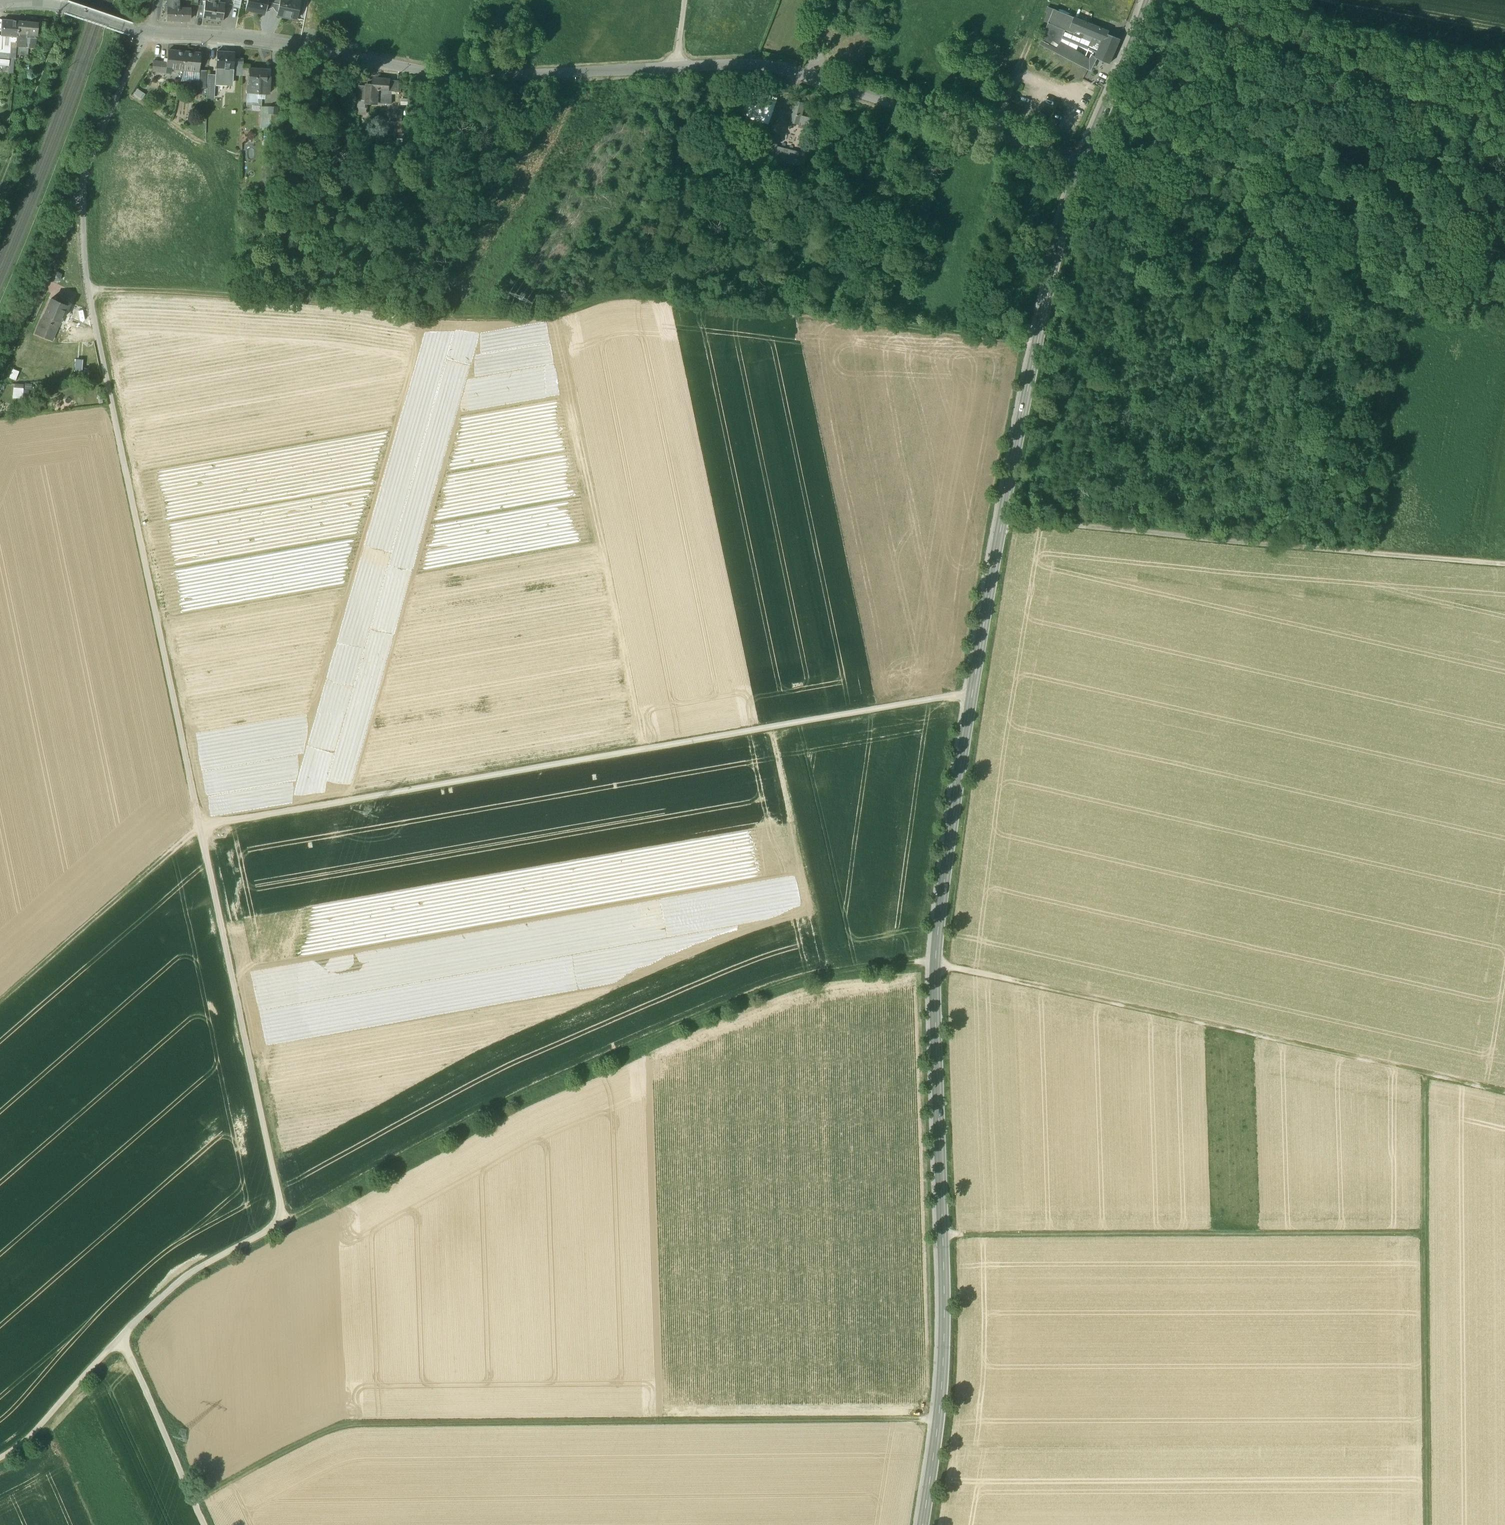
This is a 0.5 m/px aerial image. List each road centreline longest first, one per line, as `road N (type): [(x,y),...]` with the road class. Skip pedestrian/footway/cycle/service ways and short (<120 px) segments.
road 1 (secondary): [(1082,163),(1002,518),(938,917),(945,1307),(922,1524)]
road 2 (track): [(284,1223),(769,990),(808,976),(926,962),(1434,1081),(1424,1232)]
road 3 (unclassified): [(1082,163),(761,66),(466,77),(264,42),(132,29),(38,1),(0,4)]
road 4 (track): [(1038,342),(617,296),(559,313),(402,318),(380,306),(89,288)]
road 5 (track): [(972,694),(201,825)]
road 6 (track): [(1427,1524),(1424,1232),(942,1236)]
road 7 (track): [(194,1500),(341,1426),(939,1419)]
road 8 (track): [(201,825),(97,335),(82,182)]
road 9 (track): [(201,825),(284,1223),(187,1276),(126,1338)]
road 10 (track): [(1504,563),(1002,518)]
road 11 (track): [(1158,0),(1504,130)]
road 12 (track): [(0,1000),(201,825)]
road 13 (track): [(126,1338),(205,1524)]
road 14 (secondary): [(1150,0),(1082,163)]
road 15 (track): [(0,1459),(24,1447),(126,1338)]
road 16 (track): [(0,178),(59,18)]
road 17 (track): [(82,182),(148,32)]

